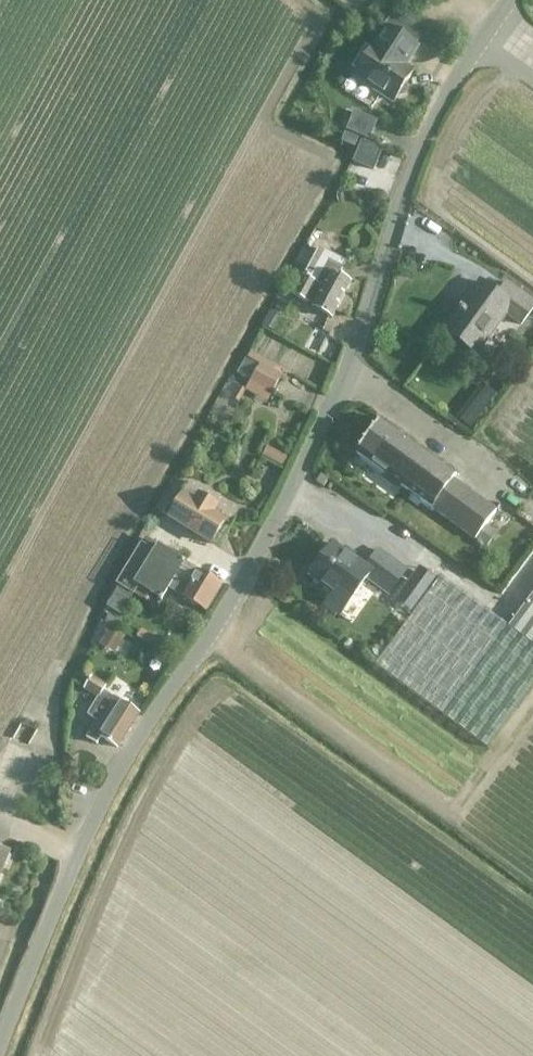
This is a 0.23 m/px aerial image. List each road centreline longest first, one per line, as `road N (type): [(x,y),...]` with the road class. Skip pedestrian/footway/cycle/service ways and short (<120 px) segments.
road 1 (unclassified): [(0,1043),(120,764),(291,498),(344,378),(420,146),(505,0)]

